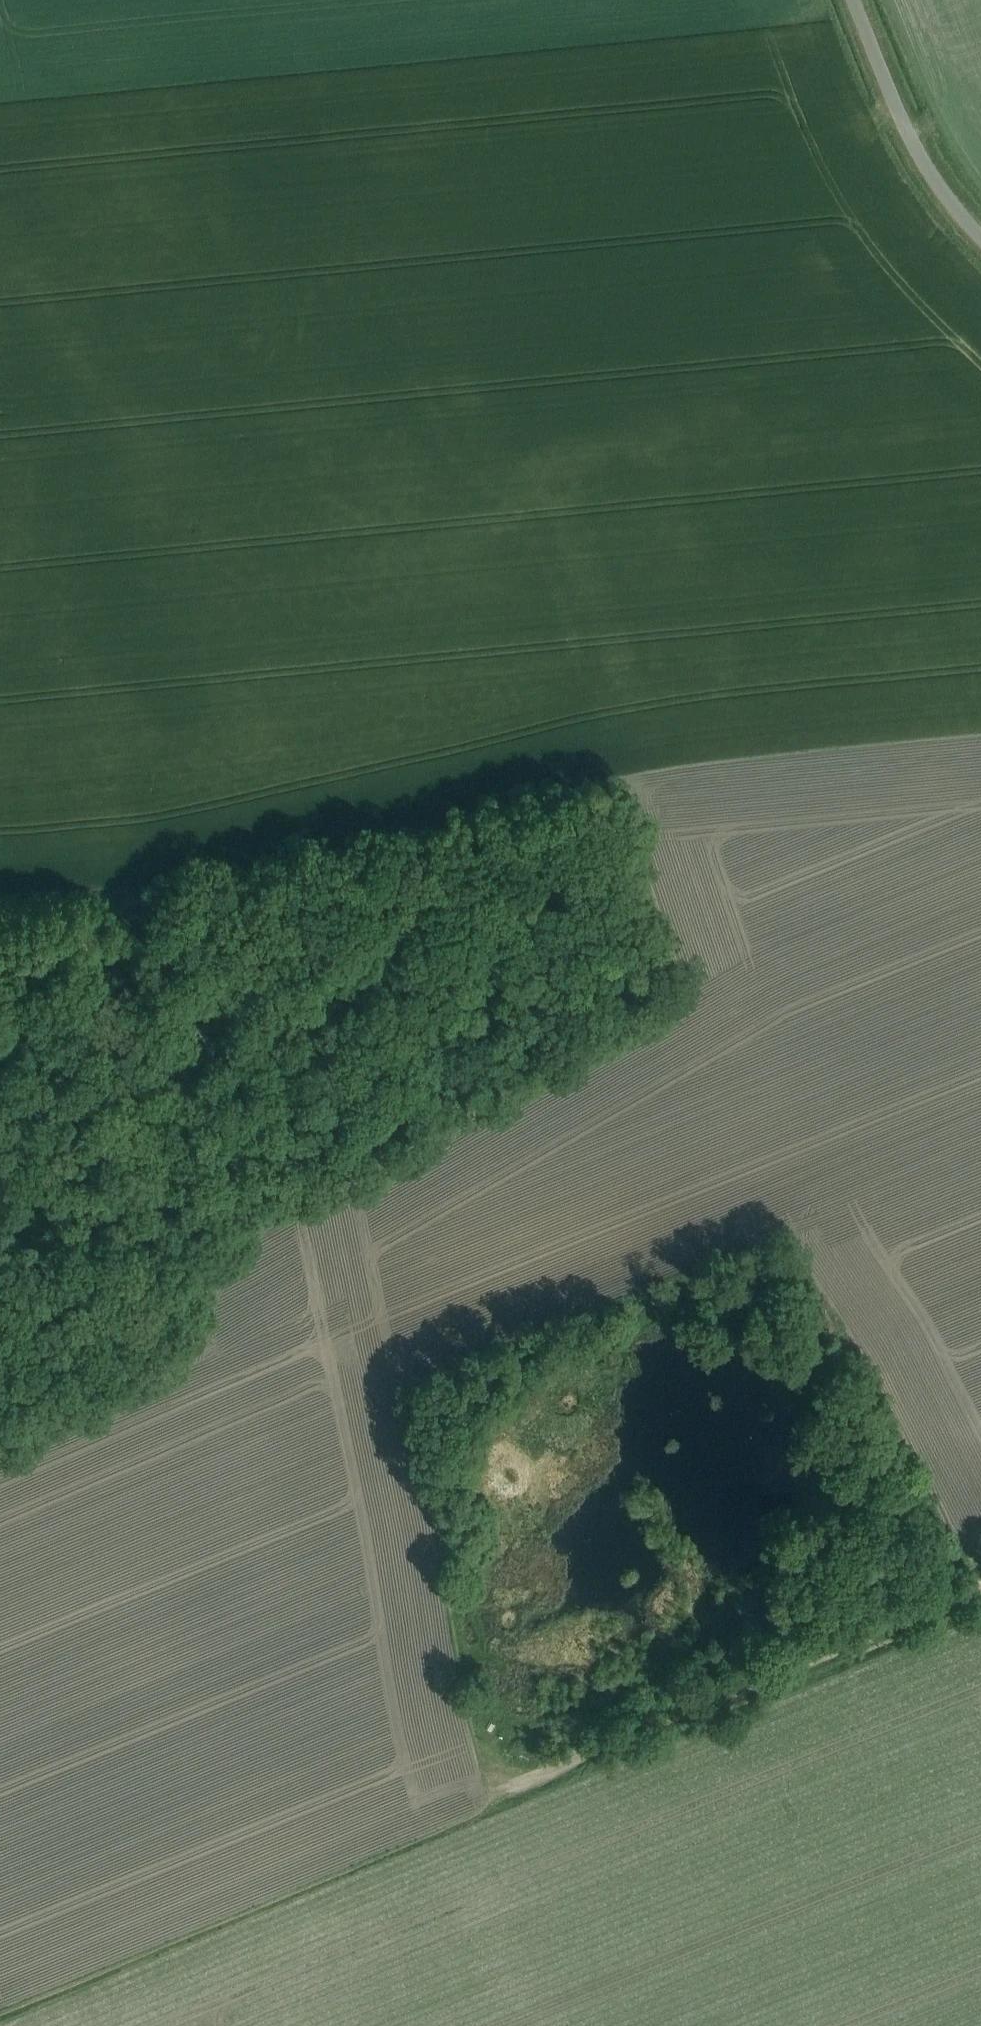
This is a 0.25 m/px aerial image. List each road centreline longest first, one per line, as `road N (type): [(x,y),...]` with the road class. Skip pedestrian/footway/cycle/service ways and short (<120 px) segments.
road 1 (track): [(958,1594),(497,1796)]
road 2 (unclassified): [(852,0),(912,143),(980,235)]

